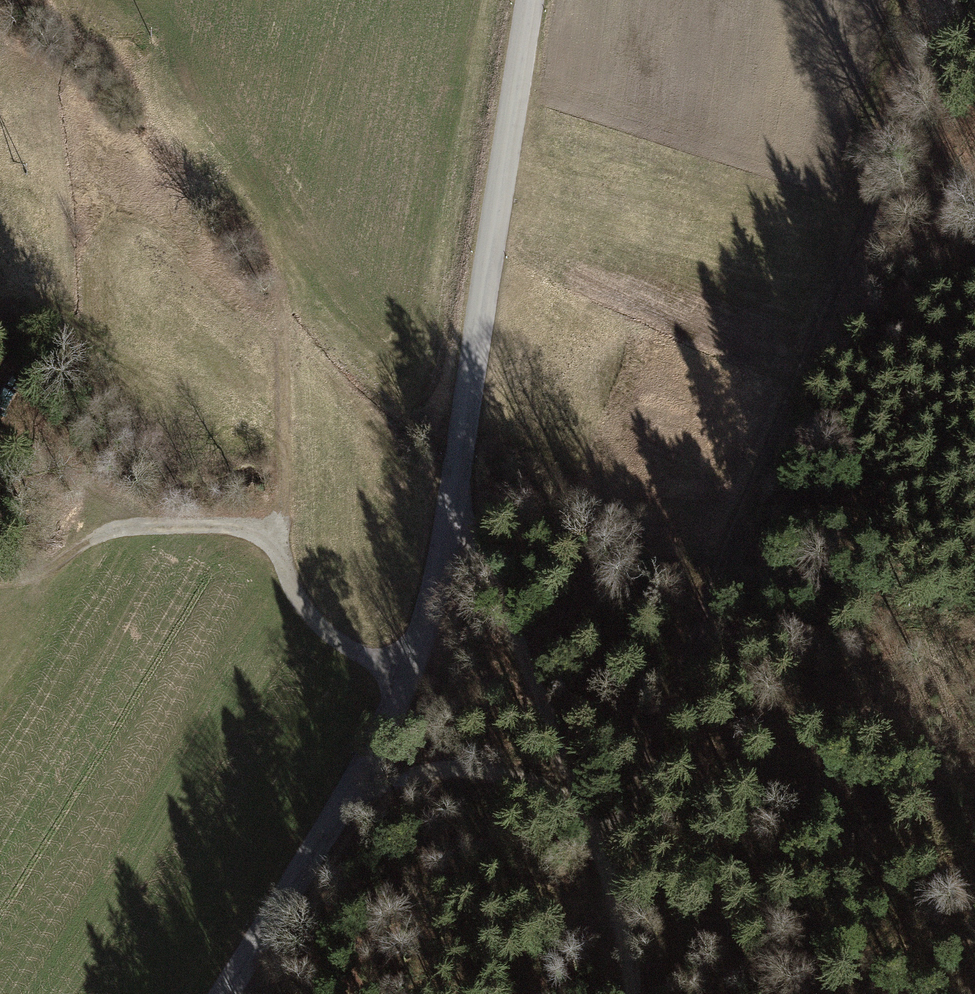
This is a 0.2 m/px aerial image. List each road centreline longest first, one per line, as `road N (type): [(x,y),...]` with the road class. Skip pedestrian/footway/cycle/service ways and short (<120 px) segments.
road 1 (tertiary): [(529,0),(453,506),(427,620),(354,786),(227,993)]
road 2 (track): [(923,0),(897,122),(851,259),(713,590),(609,873)]
road 3 (track): [(401,682),(318,626),(294,592),(279,550),(242,529),(118,530),(0,598)]
road 4 (track): [(609,873),(575,806),(511,611),(453,506)]
road 5 (track): [(279,550),(287,473),(278,210)]
road 6 (track): [(354,786),(508,771),(575,806)]
road 7 (track): [(609,873),(570,953),(535,993)]
road 8 (track): [(609,873),(635,993)]

